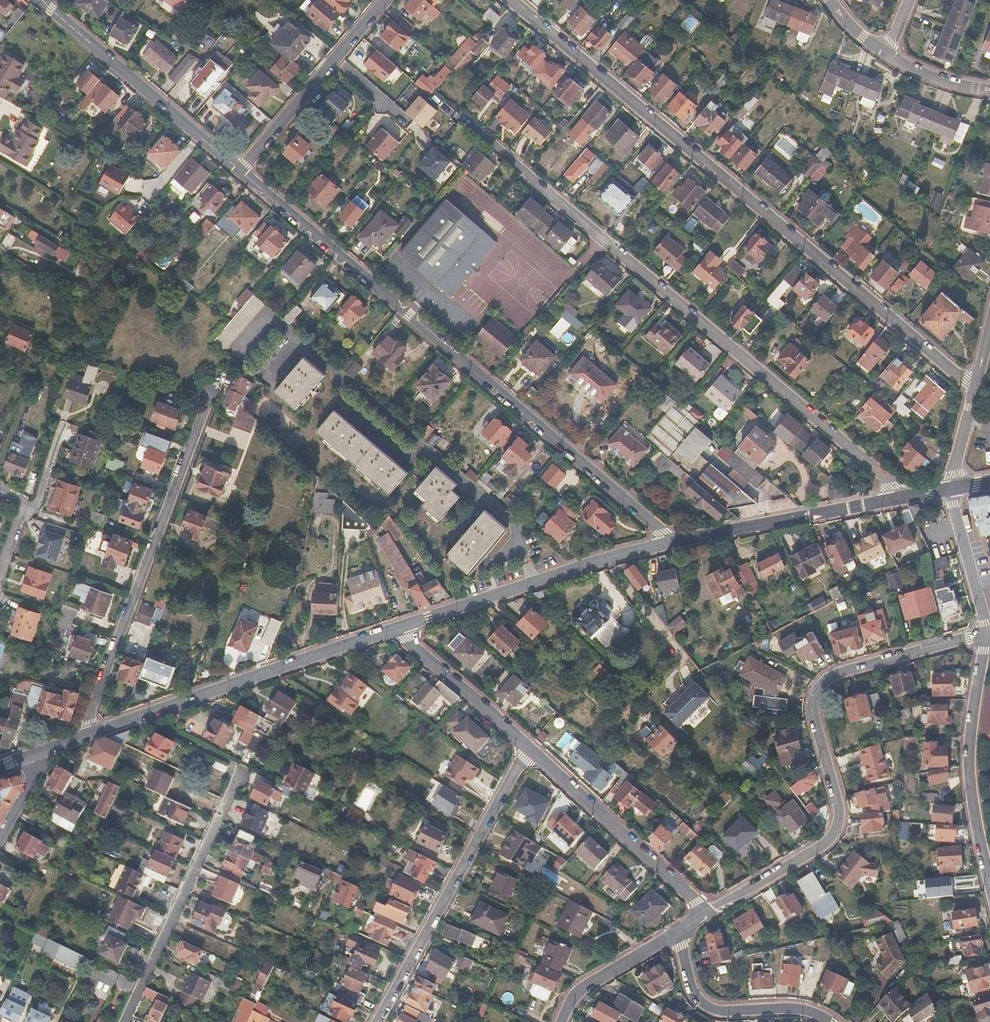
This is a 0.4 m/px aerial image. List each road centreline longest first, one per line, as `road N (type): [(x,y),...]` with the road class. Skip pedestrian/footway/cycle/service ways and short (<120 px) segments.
road 1 (residential): [(507,0),(975,391)]
road 2 (residential): [(668,542),(241,170)]
road 3 (residential): [(899,496),(471,126)]
road 4 (residential): [(987,633),(825,681),(815,714),(839,805),(837,827),(820,847),(707,913)]
road 5 (residential): [(85,738),(210,393)]
road 6 (residential): [(401,628),(85,738)]
road 7 (residential): [(377,1021),(530,748)]
road 8 (residential): [(668,542),(401,628)]
road 9 (residential): [(125,1021),(244,769)]
road 10 (residential): [(241,170),(46,0)]
road 11 (residential): [(987,633),(969,764),(989,883)]
road 12 (residential): [(530,748),(707,913)]
road 13 (residential): [(899,496),(668,542)]
road 14 (residential): [(241,170),(382,0)]
road 15 (residential): [(677,932),(695,994),(709,1007),(801,1009),(832,1021)]
road 16 (residential): [(401,628),(530,748)]
road 17 (residential): [(561,1021),(586,985),(677,932)]
road 18 (residential): [(950,489),(987,633)]

